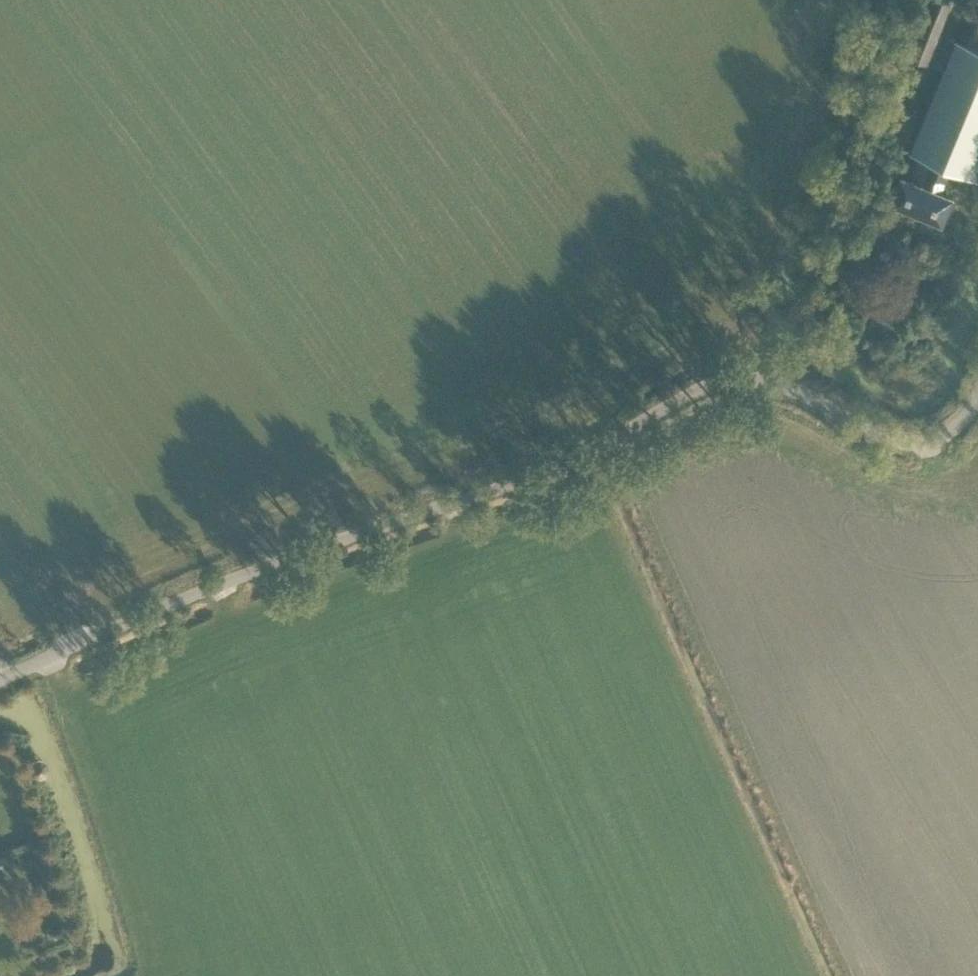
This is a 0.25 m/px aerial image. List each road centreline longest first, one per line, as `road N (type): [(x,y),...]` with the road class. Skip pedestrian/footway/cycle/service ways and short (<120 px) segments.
road 1 (unclassified): [(0,677),(253,570),(509,489),(712,387),(768,385),(902,441),(950,431),(977,395)]

